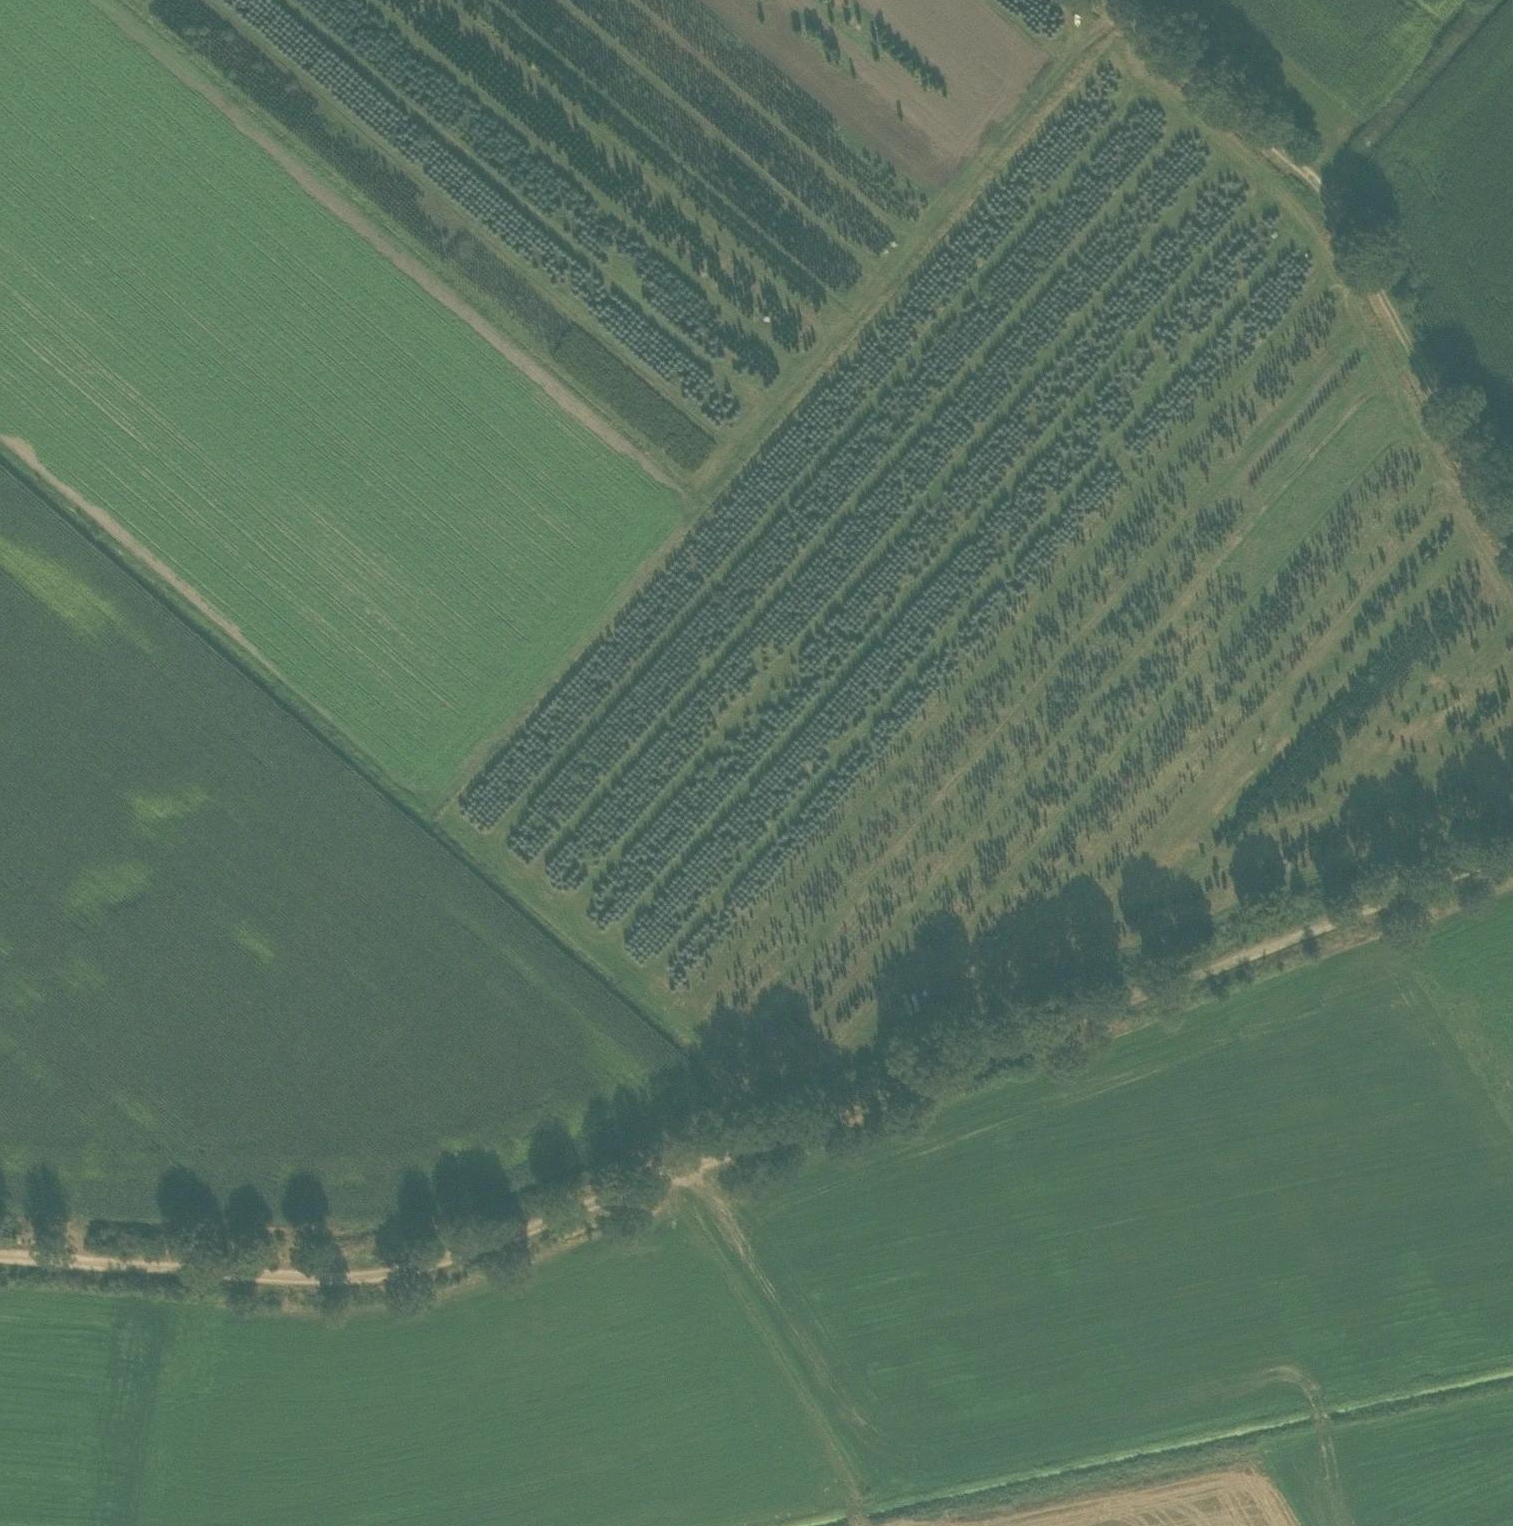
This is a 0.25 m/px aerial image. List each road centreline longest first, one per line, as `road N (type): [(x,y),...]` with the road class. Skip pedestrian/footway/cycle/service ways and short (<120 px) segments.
road 1 (track): [(1512,854),(413,1263),(284,1282),(0,1256)]
road 2 (track): [(1125,0),(1307,164),(1512,533)]

